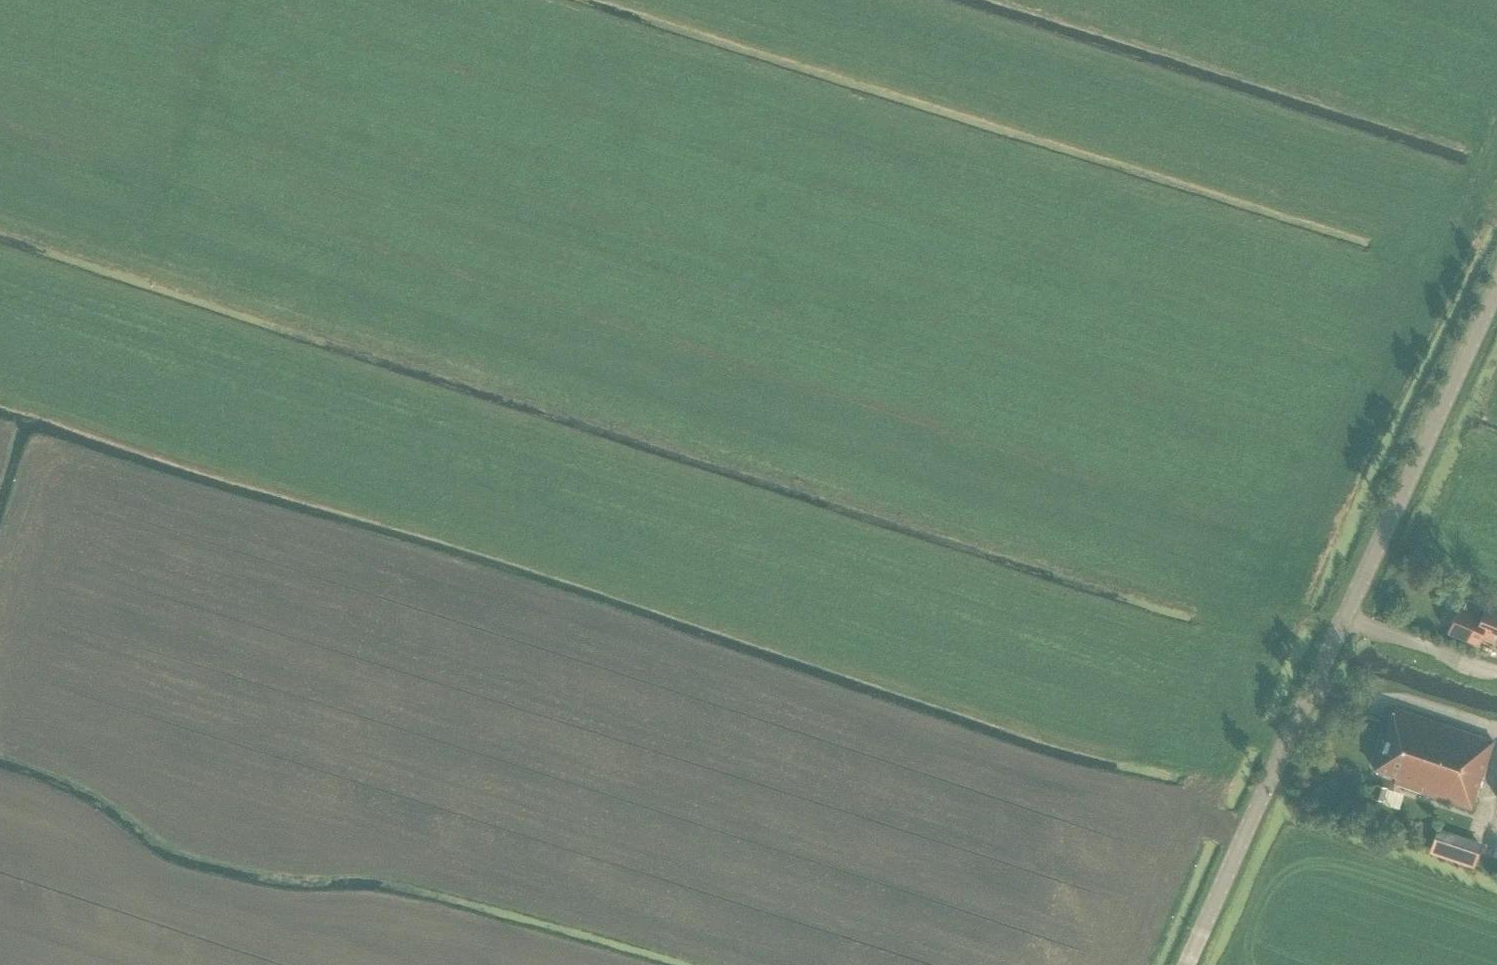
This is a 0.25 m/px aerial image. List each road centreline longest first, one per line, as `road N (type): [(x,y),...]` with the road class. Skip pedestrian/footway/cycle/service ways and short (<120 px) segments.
road 1 (tertiary): [(1186,964),(1496,284)]

